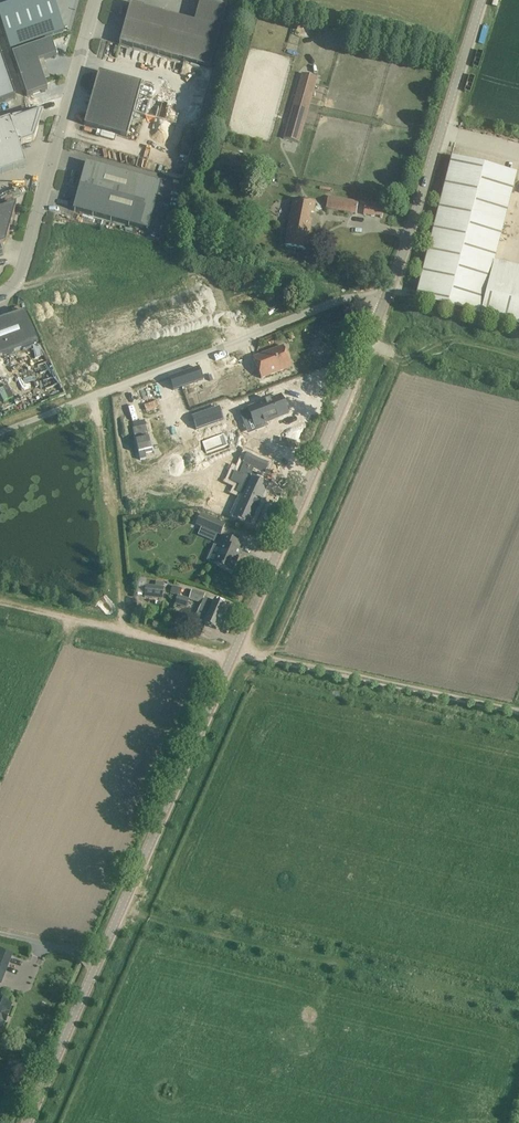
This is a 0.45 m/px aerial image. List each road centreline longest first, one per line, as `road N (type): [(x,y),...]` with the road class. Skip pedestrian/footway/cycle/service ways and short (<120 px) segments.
road 1 (unclassified): [(27,1122),(383,304)]
road 2 (unclassified): [(0,432),(339,302),(383,304)]
road 3 (unclassified): [(383,304),(481,0)]
road 4 (unclassified): [(0,295),(21,275),(95,0)]

